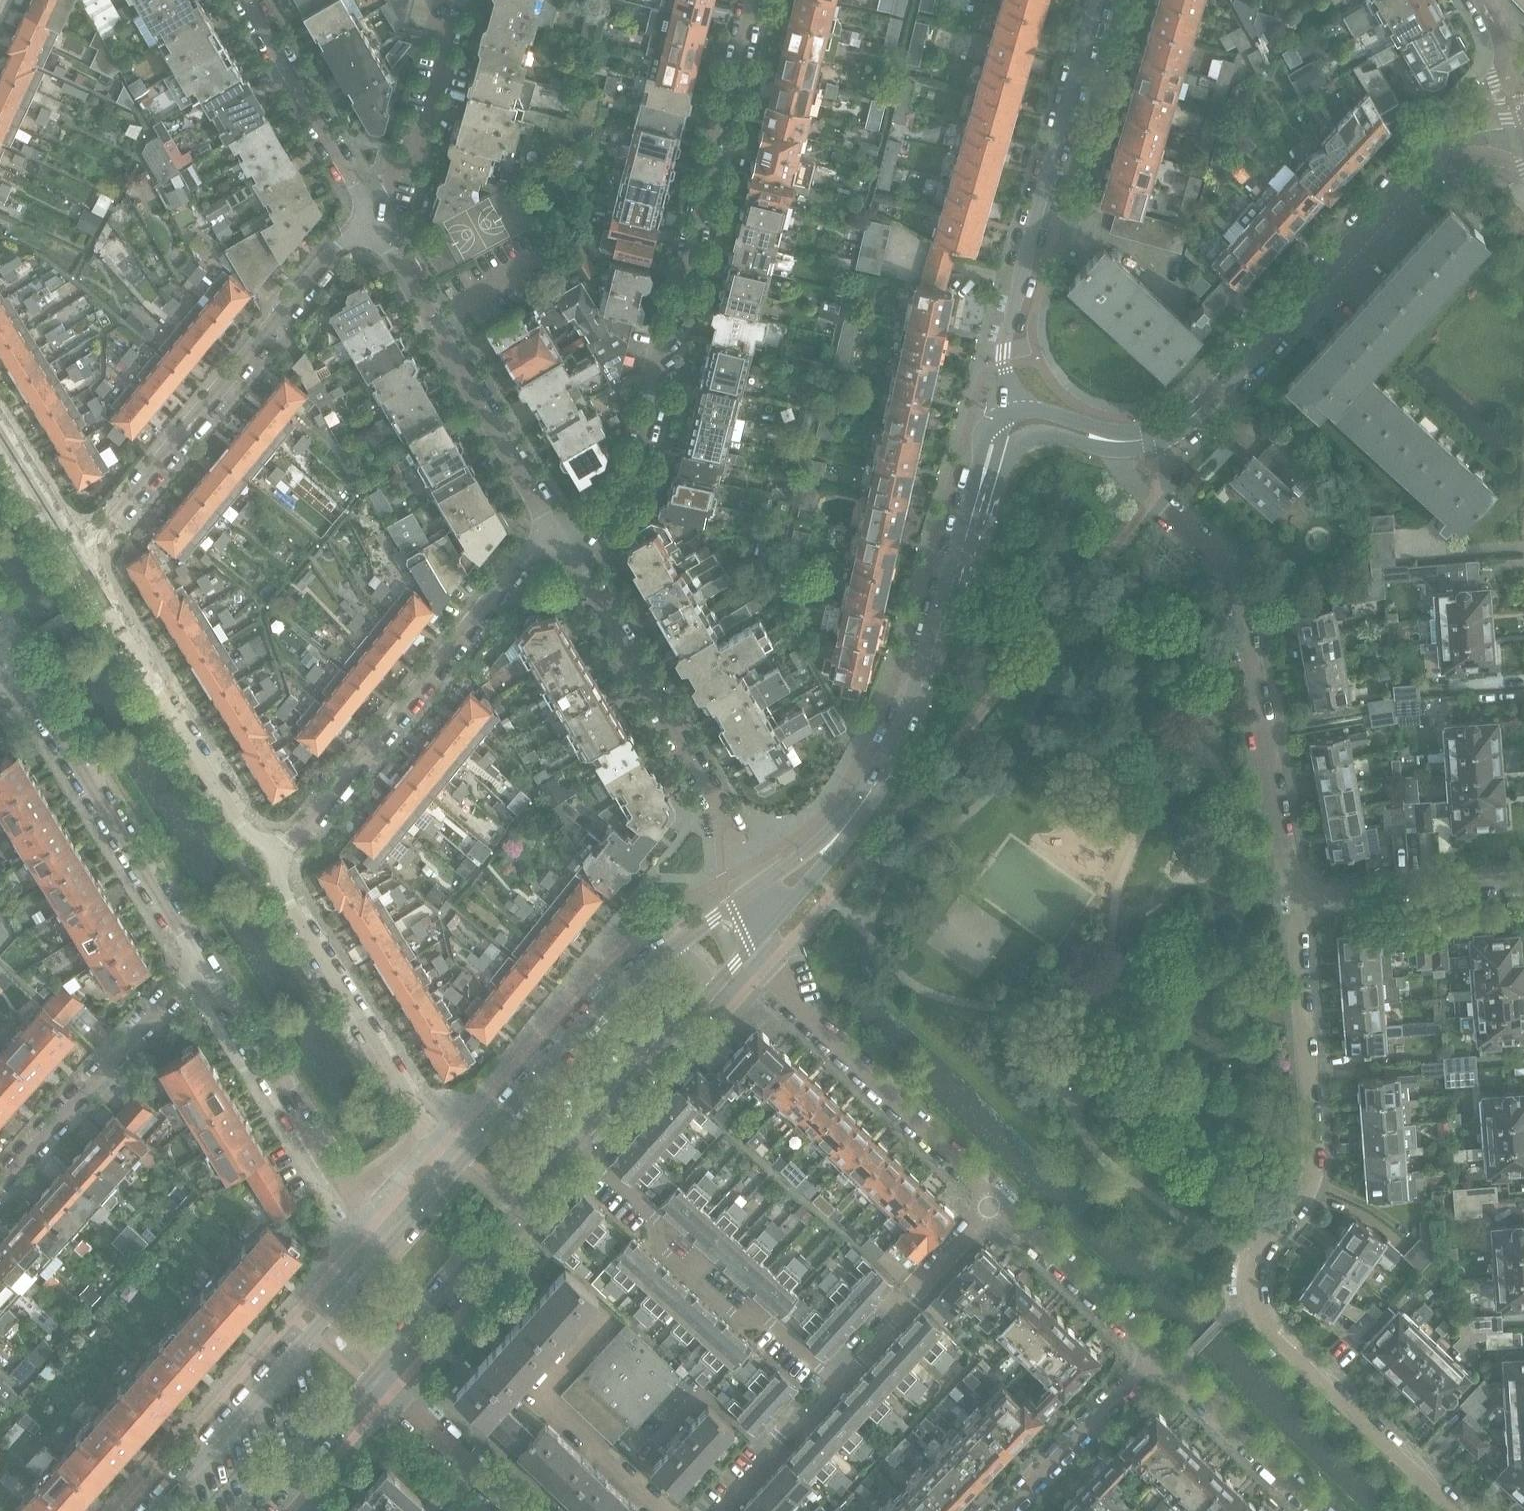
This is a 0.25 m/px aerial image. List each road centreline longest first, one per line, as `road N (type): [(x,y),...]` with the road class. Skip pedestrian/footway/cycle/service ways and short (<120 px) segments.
road 1 (residential): [(1453,1510),(1264,1326),(1253,1297),(1254,1259),(1304,1193),(1313,1161),(1296,931),(1306,897)]
road 2 (residential): [(560,540),(623,500),(747,0)]
road 3 (residential): [(1122,440),(1127,473),(1224,563),(1238,590),(1285,867),(1306,897)]
road 4 (residential): [(367,213),(76,560)]
road 5 (residential): [(560,540),(515,569),(268,870)]
road 6 (tertiary): [(1014,409),(1002,351),(1098,0)]
road 7 (tertiary): [(1122,440),(1180,426),(1210,399),(1416,173)]
road 8 (residential): [(752,894),(717,806),(560,540)]
road 9 (residential): [(367,213),(560,540)]
road 10 (residential): [(268,870),(76,560)]
road 11 (residential): [(762,934),(769,965),(797,1008),(991,1195)]
road 12 (residential): [(830,1380),(571,1144)]
road 13 (tertiary): [(381,1253),(154,1510)]
road 14 (residential): [(19,672),(199,963)]
road 15 (tertiary): [(846,826),(920,703),(975,516)]
road 16 (residential): [(428,1129),(268,870)]
road 17 (tertiary): [(374,1375),(571,1144)]
road 18 (residential): [(199,963),(0,1183)]
road 19 (tertiary): [(671,947),(617,989),(462,1154)]
road 20 (residential): [(199,963),(347,1202)]
road 21 (residential): [(247,0),(367,213)]
road 22 (residential): [(454,0),(420,129),(367,213)]
road 23 (residential): [(991,1195),(1140,1340),(1149,1361)]
road 24 (residential): [(1322,1510),(1172,1369),(1149,1361)]
road 25 (residential): [(1306,897),(1523,882)]
road 26 (residential): [(1149,1361),(1001,1510)]
road 27 (tertiary): [(571,1144),(707,995)]
road 28 (tertiary): [(975,516),(995,504),(1010,453),(1022,440),(1036,434),(1099,447),(1122,440)]
road 29 (residential): [(516,1510),(374,1375)]
road 30 (tertiary): [(249,1510),(374,1375)]
road 31 (residential): [(705,1510),(830,1380)]
road 32 (residential): [(76,560),(0,439)]
road 33 (tertiary): [(762,934),(846,826)]
road 34 (tertiary): [(462,1154),(381,1253)]
road 35 (residential): [(909,1293),(991,1195)]
road 36 (tertiary): [(1014,409),(986,426),(975,516)]

